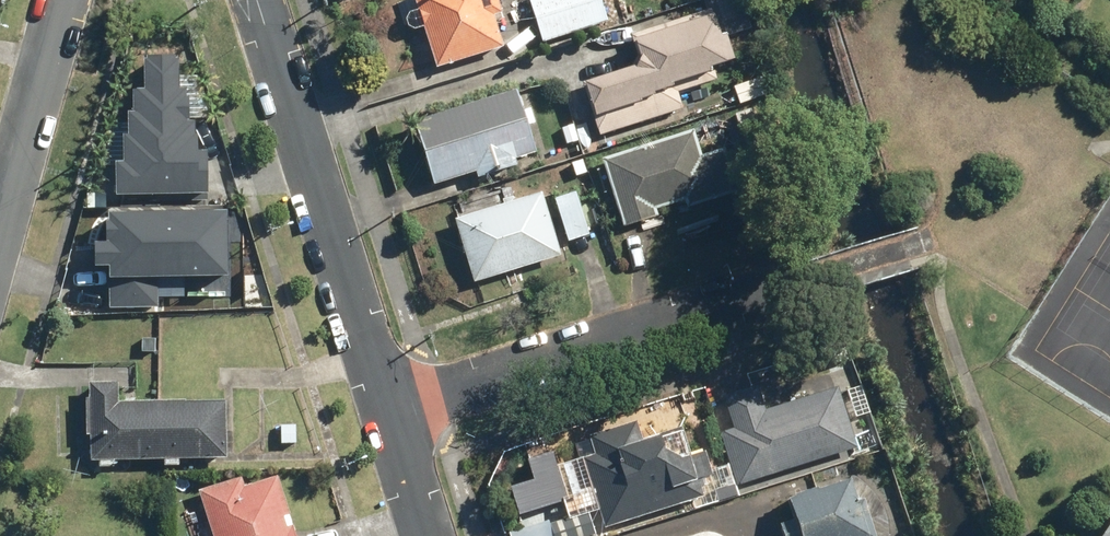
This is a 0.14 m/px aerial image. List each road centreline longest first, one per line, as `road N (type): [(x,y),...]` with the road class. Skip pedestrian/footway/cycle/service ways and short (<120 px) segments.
road 1 (residential): [(819,278),(388,401)]
road 2 (residential): [(259,6),(388,401)]
road 3 (residential): [(0,218),(61,0)]
road 4 (residential): [(388,401),(432,535)]

